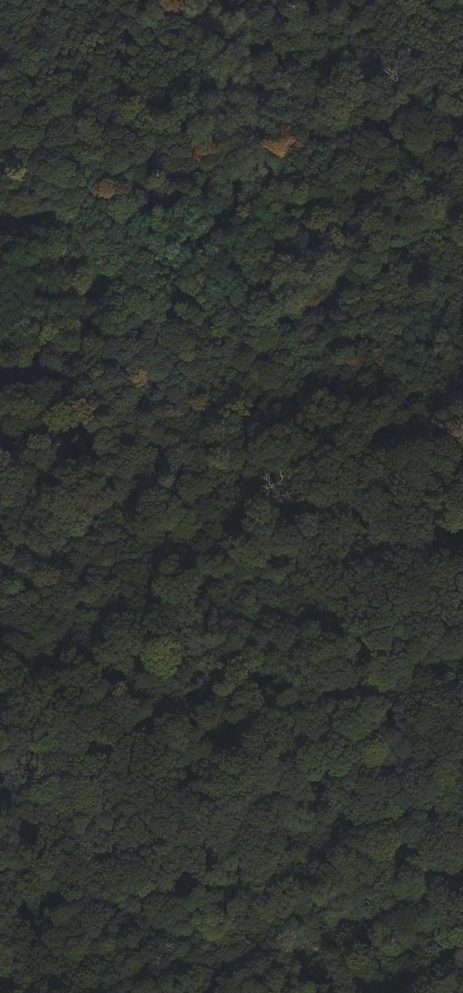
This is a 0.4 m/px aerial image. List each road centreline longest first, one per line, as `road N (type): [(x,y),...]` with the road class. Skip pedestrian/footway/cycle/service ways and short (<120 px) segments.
road 1 (track): [(462,597),(402,695),(400,719),(381,737),(214,830),(0,898)]
road 2 (track): [(104,262),(158,263),(251,232),(251,222),(277,201),(269,172),(462,74)]
road 3 (track): [(0,515),(332,348)]
road 4 (track): [(75,221),(160,89),(201,0)]
road 5 (track): [(358,333),(375,324),(290,162)]
road 6 (track): [(176,0),(0,89)]

